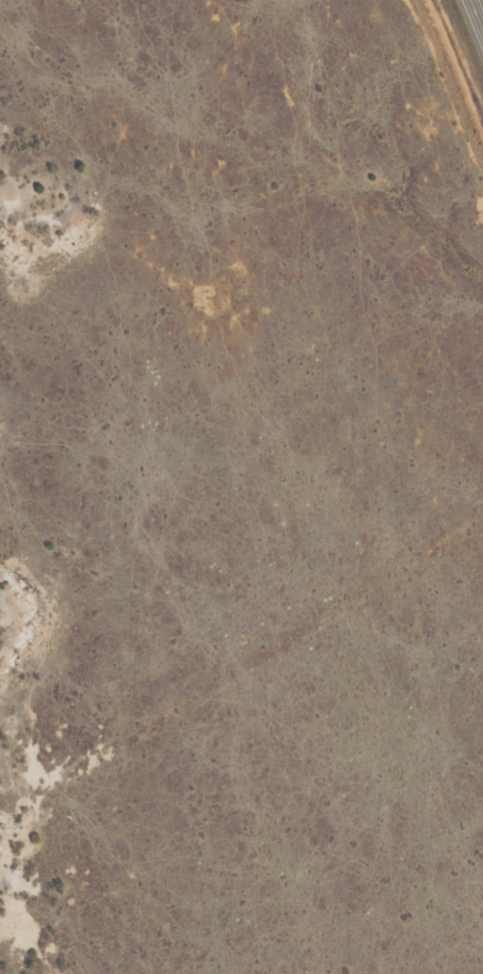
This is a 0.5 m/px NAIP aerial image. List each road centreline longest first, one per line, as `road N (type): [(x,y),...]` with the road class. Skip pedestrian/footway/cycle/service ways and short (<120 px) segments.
road 1 (track): [(418,0),(482,156)]

